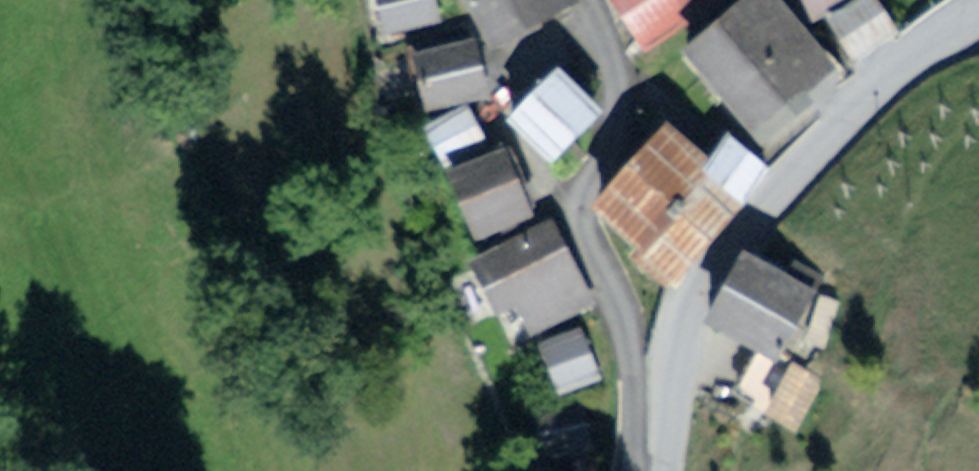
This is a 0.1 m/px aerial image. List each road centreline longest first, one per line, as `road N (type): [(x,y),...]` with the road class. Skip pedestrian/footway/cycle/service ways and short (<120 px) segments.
road 1 (residential): [(978,15),(914,54),(751,211),(689,299),(669,435)]
road 2 (residential): [(669,435),(604,265),(562,187),(577,151),(626,91),(589,0)]

